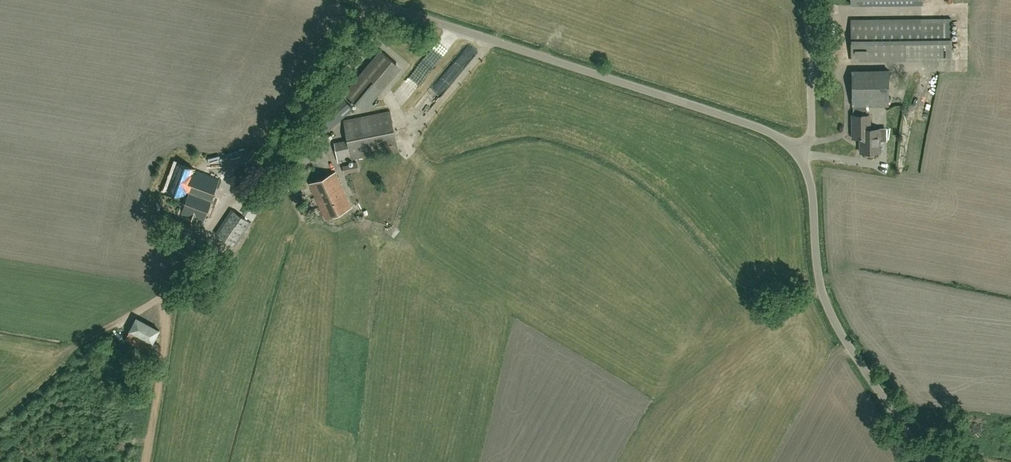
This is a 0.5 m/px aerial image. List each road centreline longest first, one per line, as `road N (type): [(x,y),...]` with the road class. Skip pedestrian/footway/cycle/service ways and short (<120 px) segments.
road 1 (unclassified): [(800,150),(749,124),(367,0)]
road 2 (unclassified): [(927,461),(823,298),(814,197),(800,150)]

